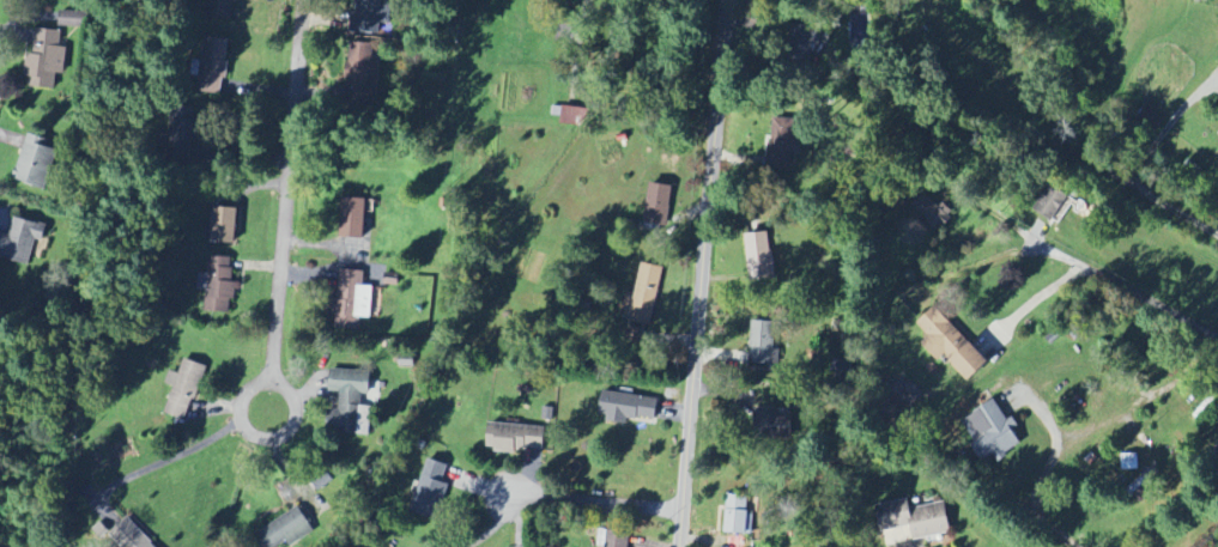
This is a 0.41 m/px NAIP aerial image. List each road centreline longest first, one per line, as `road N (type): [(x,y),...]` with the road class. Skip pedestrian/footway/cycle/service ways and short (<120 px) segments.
road 1 (residential): [(678,546),(722,0)]
road 2 (residential): [(287,0),(254,418)]
road 3 (residential): [(1217,338),(1053,253),(1025,254),(932,287)]
road 4 (residential): [(683,510),(511,493)]

